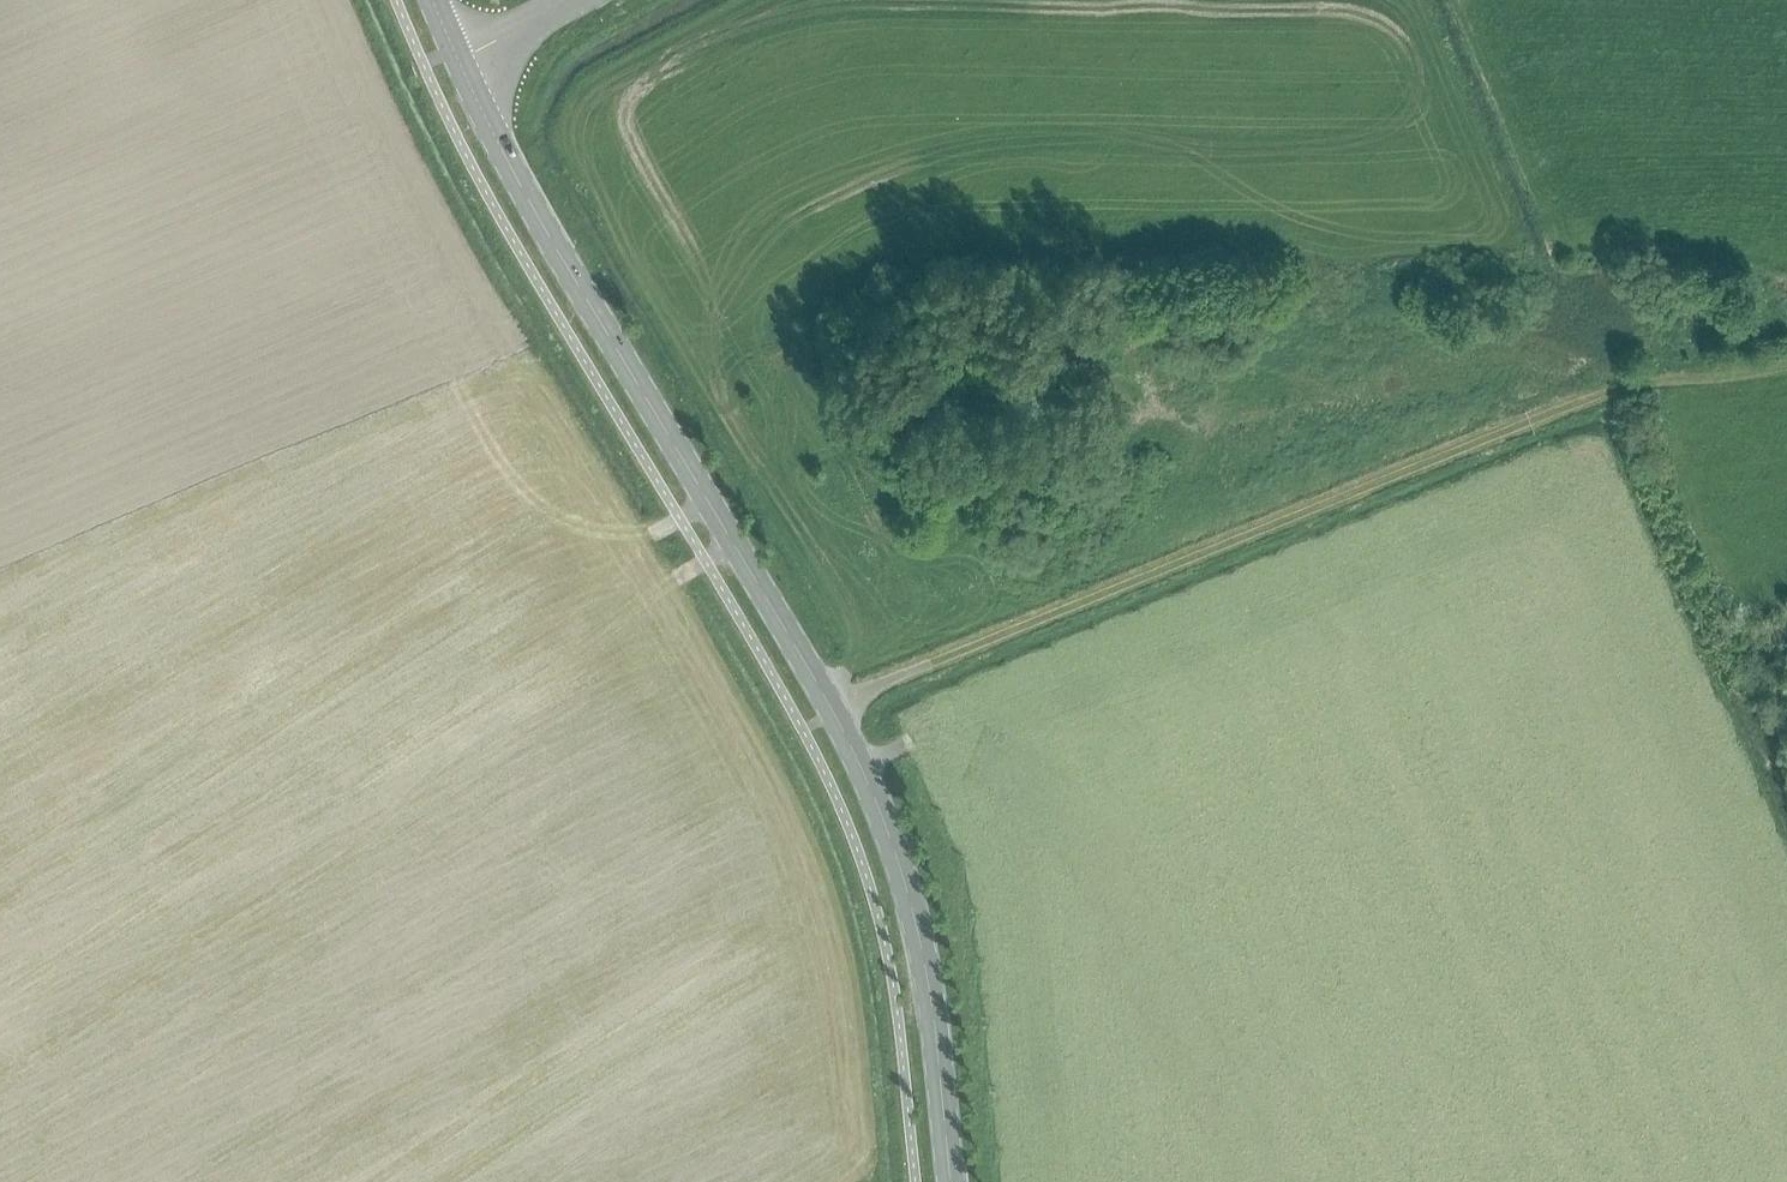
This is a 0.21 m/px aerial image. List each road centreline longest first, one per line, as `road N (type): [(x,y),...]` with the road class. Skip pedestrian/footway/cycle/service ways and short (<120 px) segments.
road 1 (primary): [(951,1181),(921,940),(903,868),(842,721),(629,371),(430,0)]

